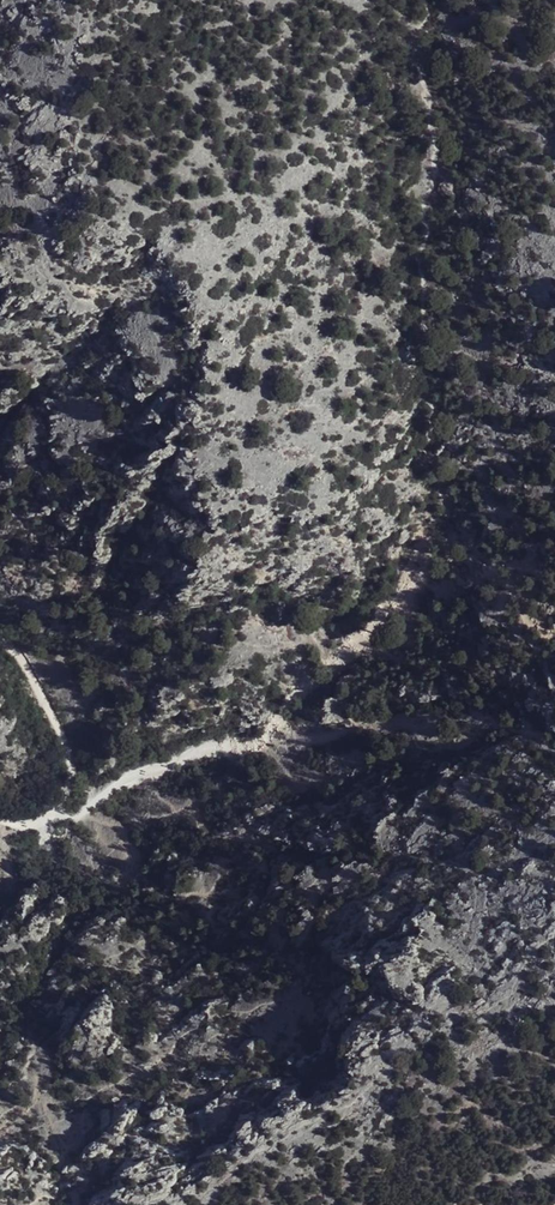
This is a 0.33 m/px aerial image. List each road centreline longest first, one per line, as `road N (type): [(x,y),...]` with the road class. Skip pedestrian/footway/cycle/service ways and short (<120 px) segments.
road 1 (track): [(55,815),(69,776),(64,741),(21,658),(0,639)]

